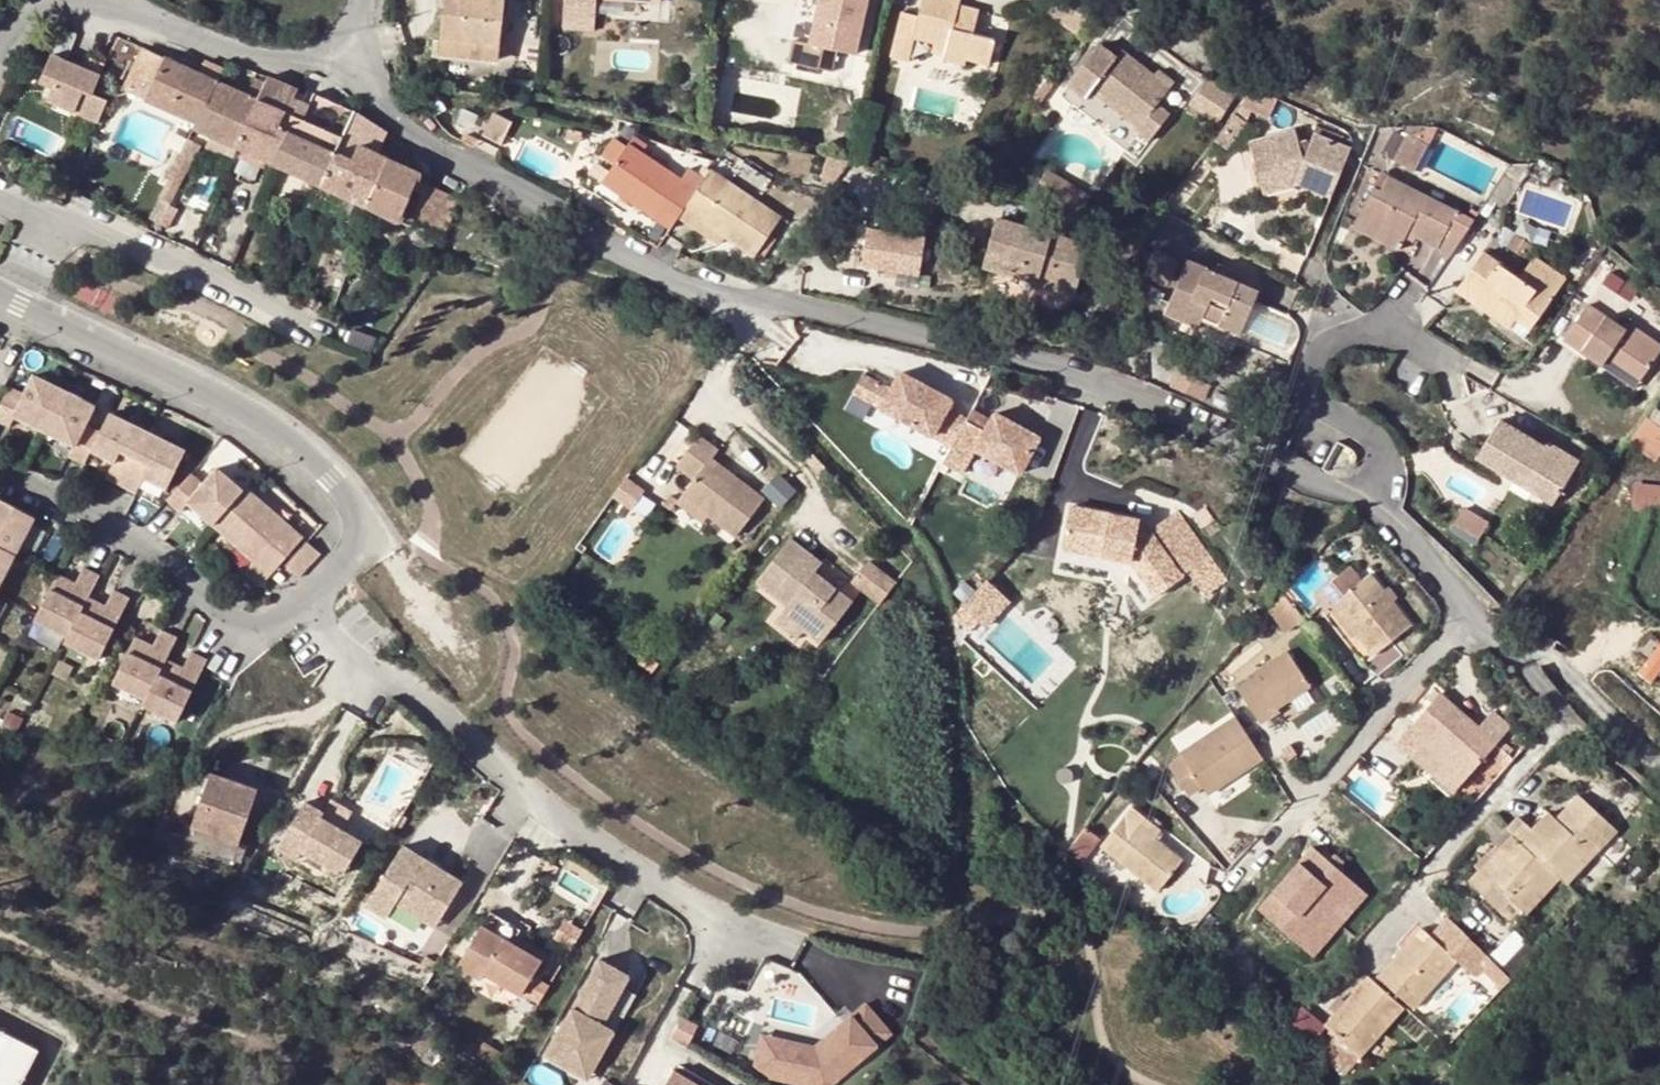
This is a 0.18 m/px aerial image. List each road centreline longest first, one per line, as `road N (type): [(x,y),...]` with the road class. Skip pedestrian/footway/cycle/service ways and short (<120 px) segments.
road 1 (residential): [(1370,509),(1230,439),(1050,366),(700,286),(427,143),(366,86),(341,43)]
road 2 (residential): [(313,601),(342,662),(417,690),(524,796),(635,872),(801,951)]
road 3 (residential): [(0,300),(246,411),(309,453),(354,502),(361,535),(353,558),(313,601)]
road 4 (residential): [(1474,612),(1229,891)]
road 5 (residential): [(313,601),(249,633),(221,622),(156,557),(0,473)]
road 6 (residential): [(1462,372),(1414,344),(1372,335),(1331,347),(1314,369),(1318,407),(1365,433),(1383,465),(1370,509)]
road 7 (residential): [(315,329),(104,236),(44,224),(0,202)]
road 8 (residential): [(1474,612),(1552,702),(1557,725),(1432,870)]
road 9 (residential): [(104,0),(220,46),(280,59),(313,57),(341,43)]
road 10 (residential): [(1370,509),(1474,612)]

